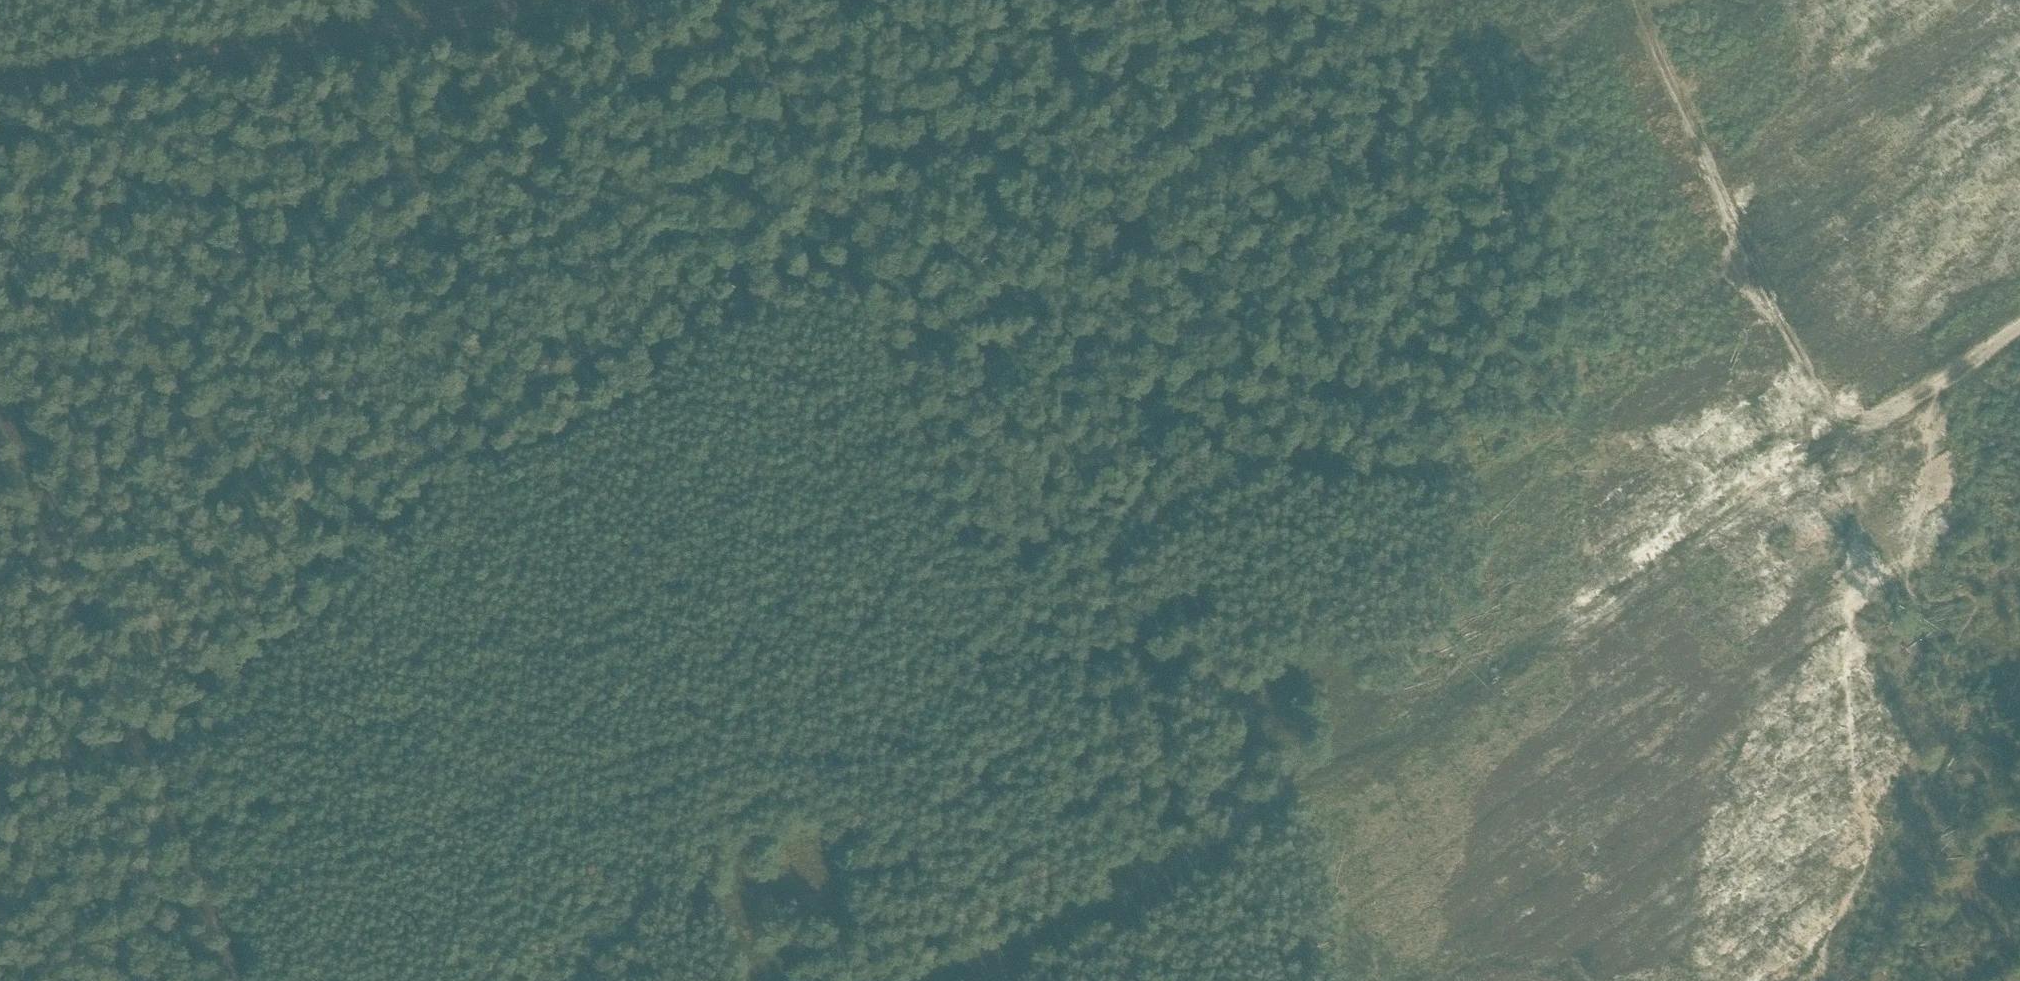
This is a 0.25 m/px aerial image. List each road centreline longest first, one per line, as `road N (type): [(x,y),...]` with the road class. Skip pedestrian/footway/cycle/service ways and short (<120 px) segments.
road 1 (track): [(1621,0),(1846,433),(2019,319)]
road 2 (track): [(234,980),(0,395)]
road 3 (track): [(0,86),(570,0)]

